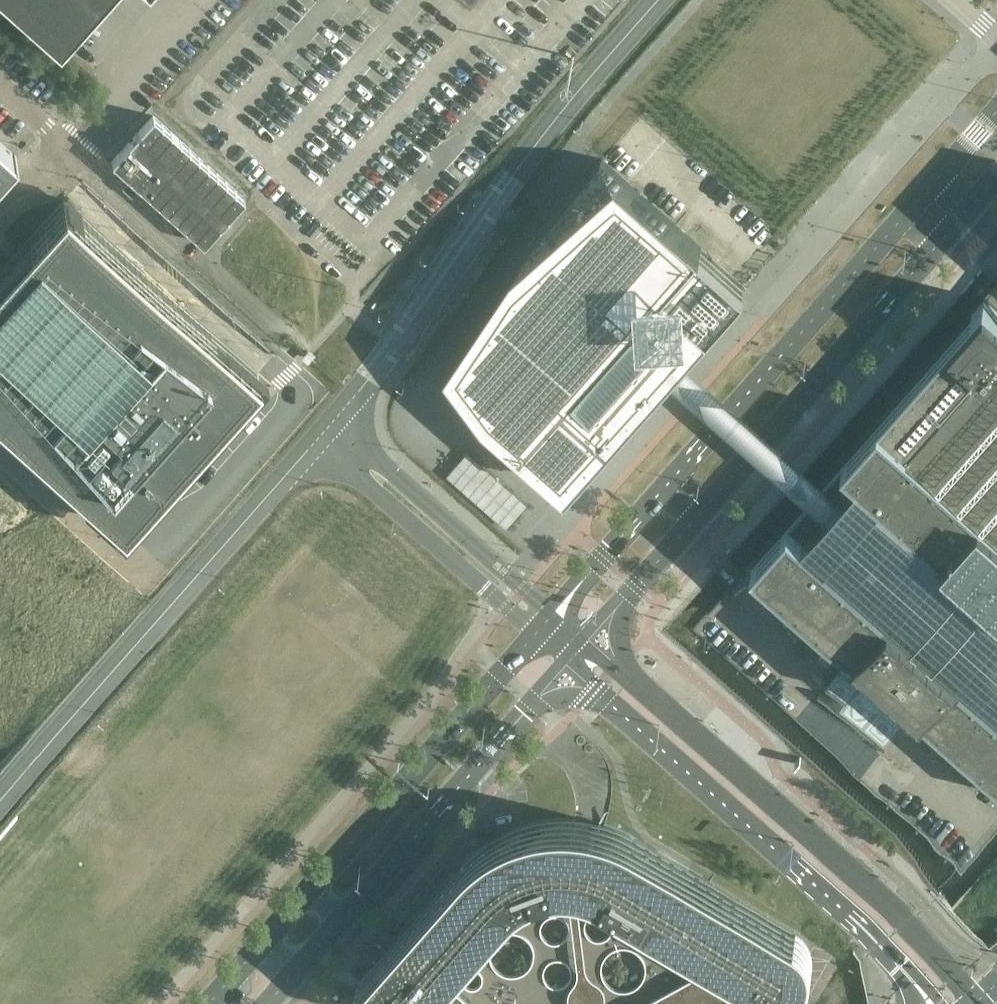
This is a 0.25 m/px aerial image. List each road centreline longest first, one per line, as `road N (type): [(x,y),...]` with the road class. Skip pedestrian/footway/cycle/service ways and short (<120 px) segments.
road 1 (unclassified): [(0,452),(120,565),(155,573),(294,397),(286,377),(59,172),(57,145)]
road 2 (tertiary): [(979,1002),(882,898),(616,666)]
road 3 (unclassified): [(536,635),(211,1003)]
road 4 (tertiary): [(594,690),(938,1003)]
road 5 (tertiary): [(693,524),(954,226)]
road 6 (unclassified): [(269,1003),(531,706)]
road 7 (tertiary): [(922,197),(661,494)]
road 8 (unclassified): [(996,46),(764,318)]
road 9 (tertiary): [(661,494),(553,614)]

